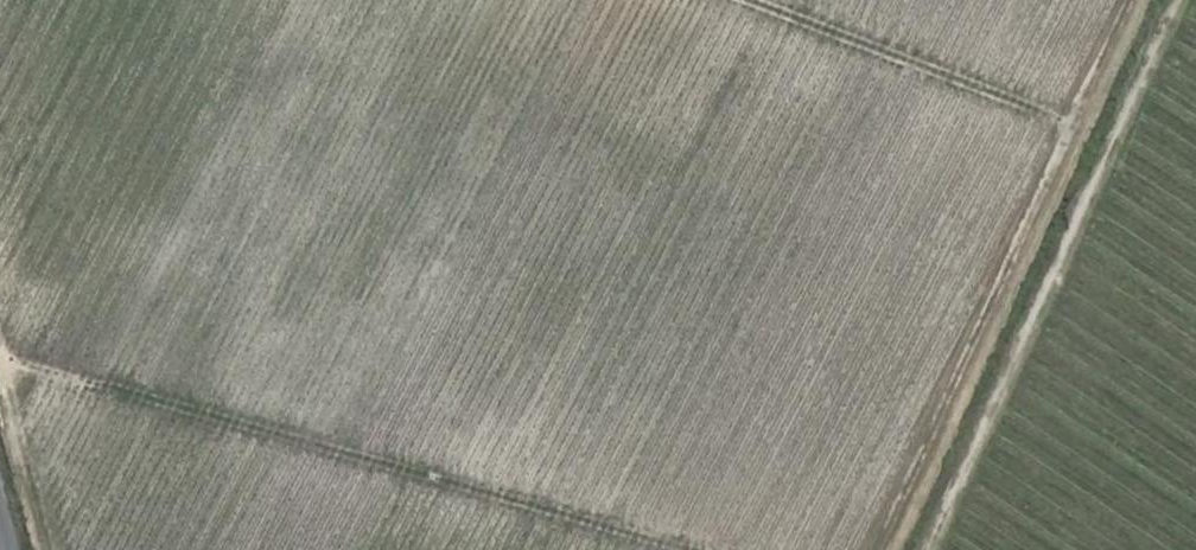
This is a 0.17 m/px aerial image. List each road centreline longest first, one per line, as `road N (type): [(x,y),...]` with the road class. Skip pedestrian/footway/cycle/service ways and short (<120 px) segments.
road 1 (track): [(1170,0),(921,549)]

